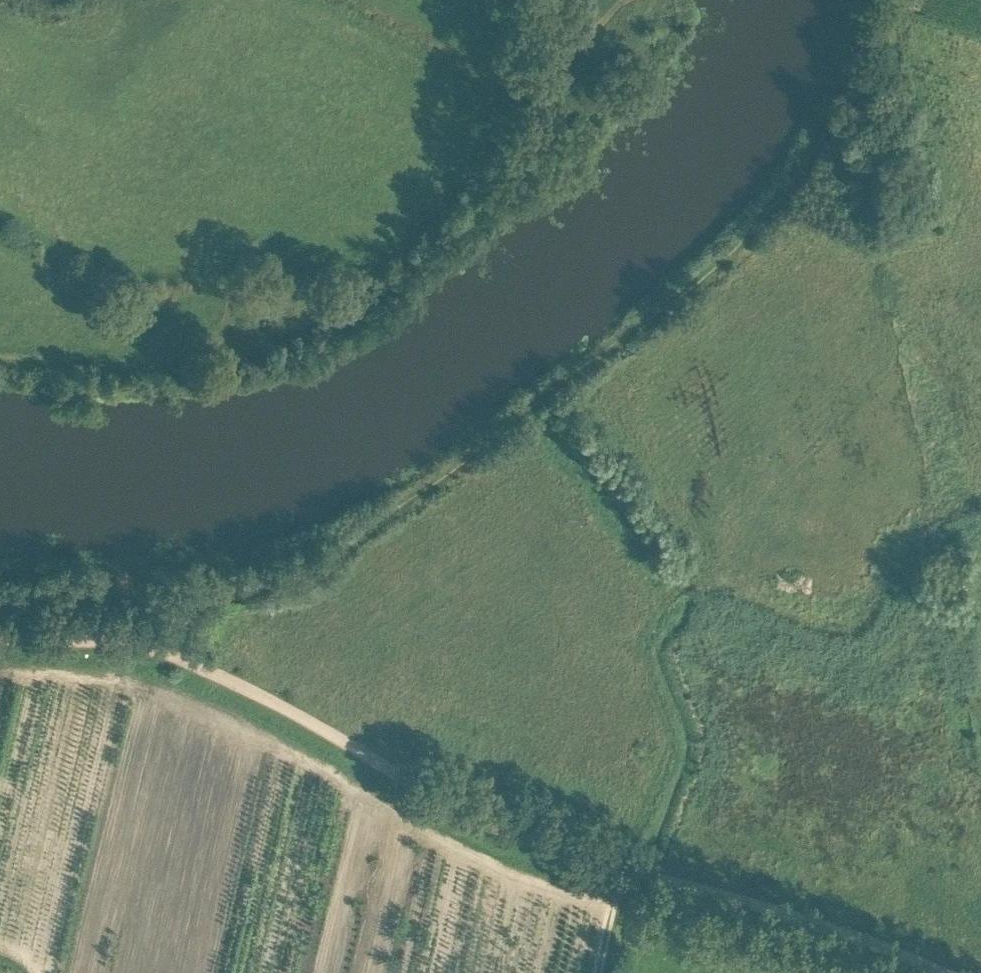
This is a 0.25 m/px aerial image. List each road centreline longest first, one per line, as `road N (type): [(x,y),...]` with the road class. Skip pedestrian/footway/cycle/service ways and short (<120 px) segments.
road 1 (track): [(944,972),(732,897),(500,829),(288,709),(171,657)]
road 2 (track): [(171,657),(107,645),(0,642)]

